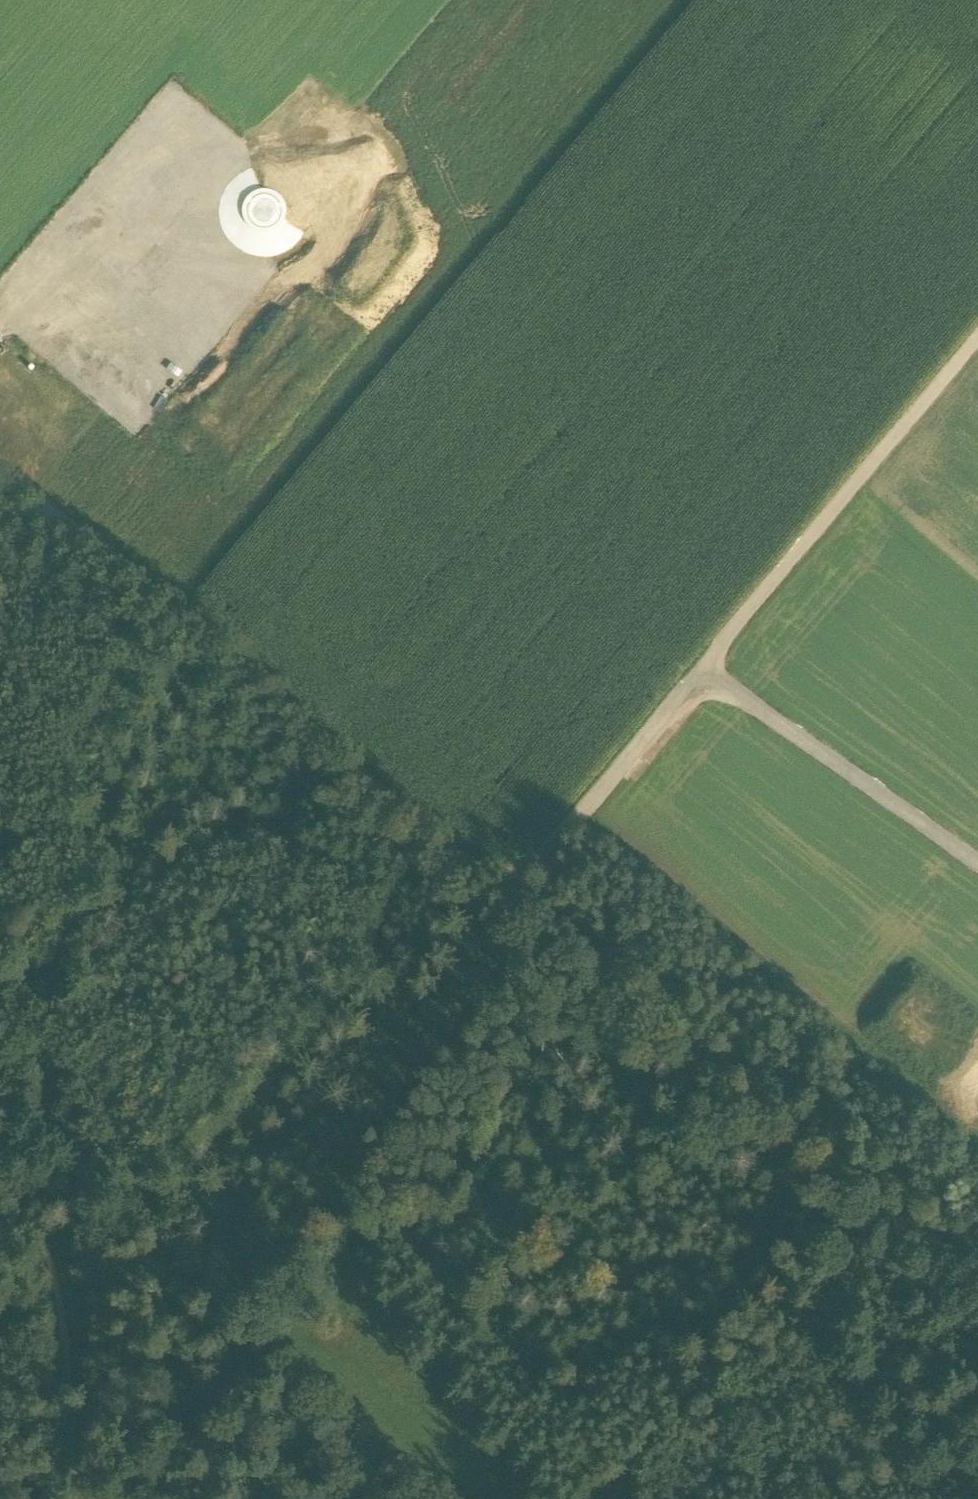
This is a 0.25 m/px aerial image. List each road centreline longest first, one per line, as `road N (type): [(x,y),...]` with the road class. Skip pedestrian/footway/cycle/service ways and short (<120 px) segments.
road 1 (track): [(977,1295),(0,468)]
road 2 (track): [(505,894),(977,337)]
road 3 (track): [(977,875),(700,664)]
road 4 (track): [(0,1175),(57,1252),(78,1498)]
road 5 (track): [(71,1415),(127,1402),(182,1341),(258,1302)]

